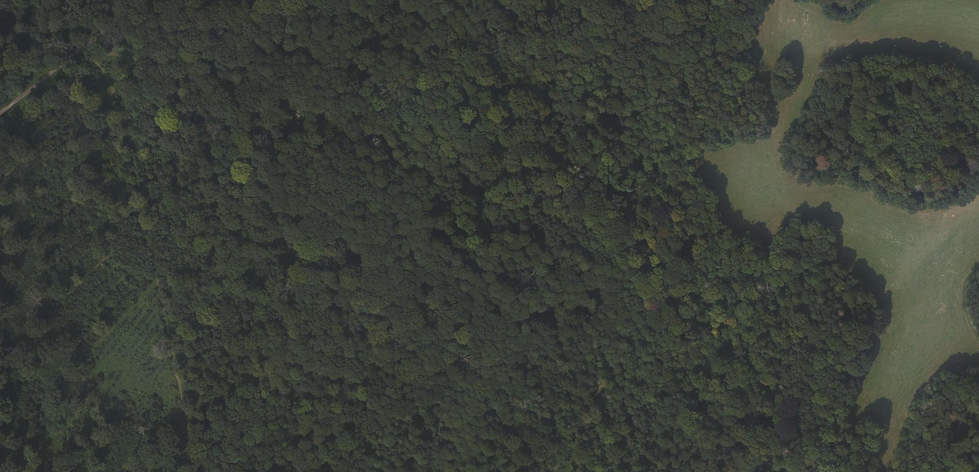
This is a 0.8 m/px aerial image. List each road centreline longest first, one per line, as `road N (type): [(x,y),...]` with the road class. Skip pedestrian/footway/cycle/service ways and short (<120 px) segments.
road 1 (unknown): [(360,115),(325,127),(262,116),(88,43),(123,123),(190,471)]

